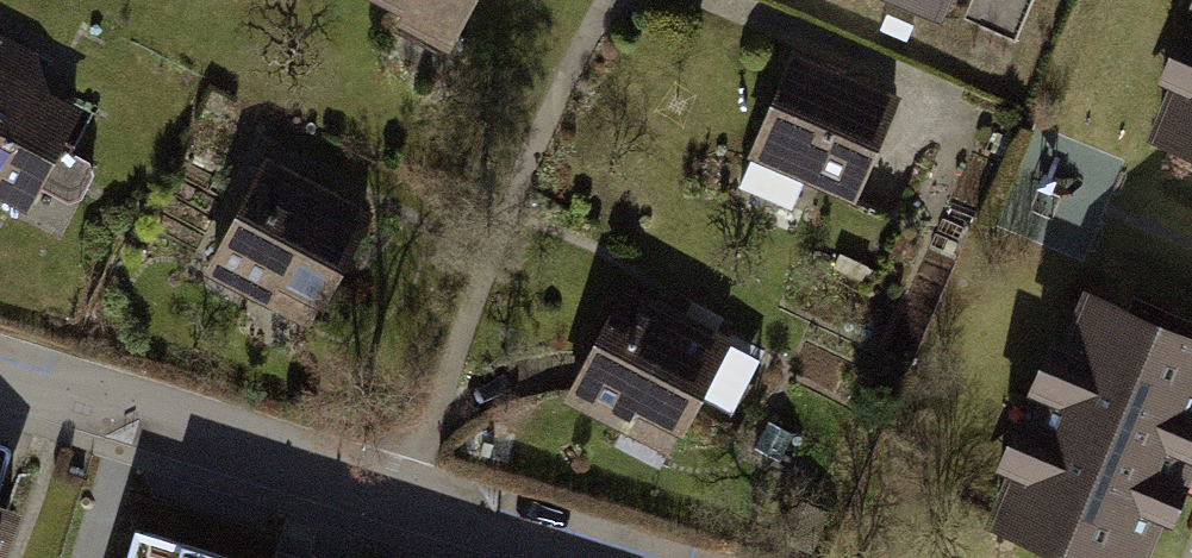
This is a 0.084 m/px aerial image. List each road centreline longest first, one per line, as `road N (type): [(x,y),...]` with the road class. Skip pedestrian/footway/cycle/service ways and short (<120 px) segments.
road 1 (residential): [(596,557),(0,371)]

